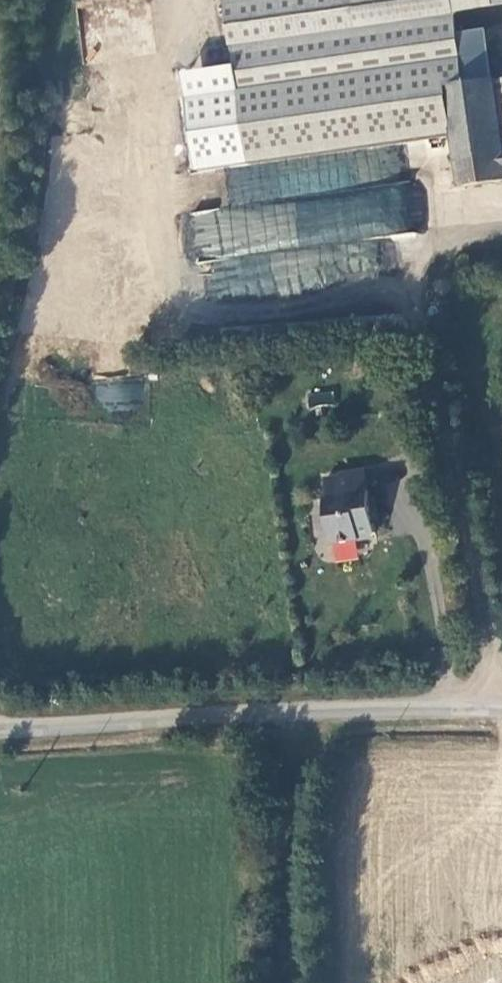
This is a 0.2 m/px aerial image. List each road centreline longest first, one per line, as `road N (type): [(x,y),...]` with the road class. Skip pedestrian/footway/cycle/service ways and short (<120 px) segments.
road 1 (unclassified): [(501,704),(0,729)]
road 2 (track): [(295,711),(291,982)]

